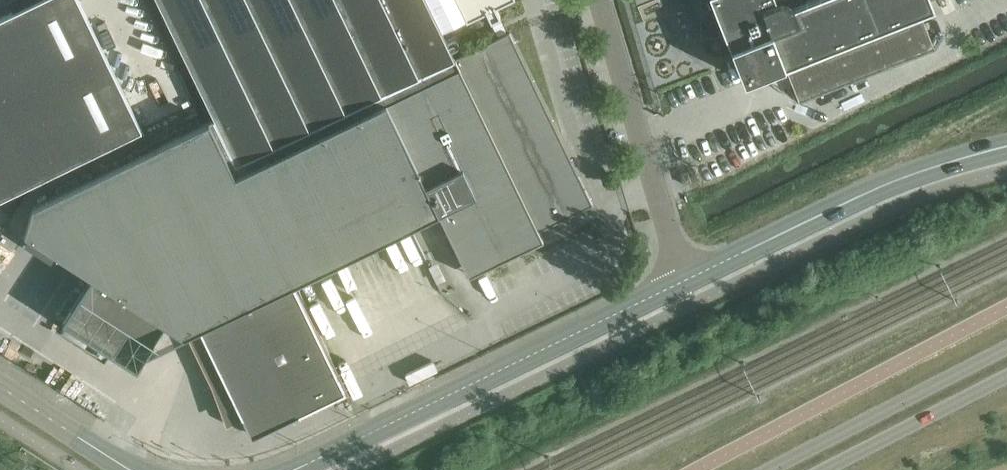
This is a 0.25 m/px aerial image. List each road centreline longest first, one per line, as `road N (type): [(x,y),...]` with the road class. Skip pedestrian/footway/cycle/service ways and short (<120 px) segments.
road 1 (tertiary): [(299,469),(682,284)]
road 2 (tertiary): [(682,284),(866,195),(1006,149)]
road 3 (unclassified): [(682,284),(600,0)]
road 4 (tertiary): [(1006,351),(770,469)]
road 5 (tertiary): [(828,469),(1006,379)]
road 6 (tertiary): [(0,389),(126,469)]

